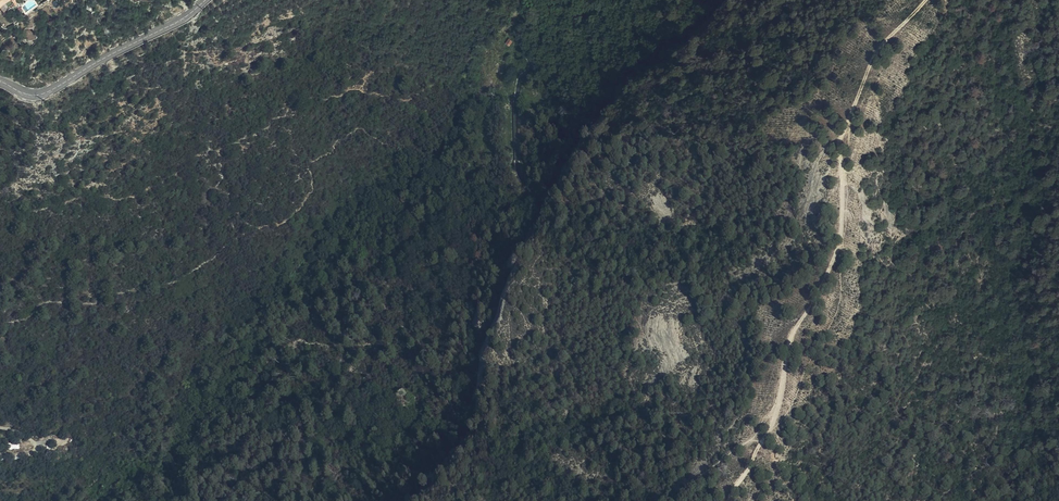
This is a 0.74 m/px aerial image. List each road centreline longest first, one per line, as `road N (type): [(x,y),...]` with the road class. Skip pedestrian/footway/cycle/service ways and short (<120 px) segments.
road 1 (track): [(730,500),(771,428),(793,330),(837,256),(841,135),(878,48),(924,0)]
road 2 (tertiary): [(206,0),(50,90),(29,93),(0,80)]

